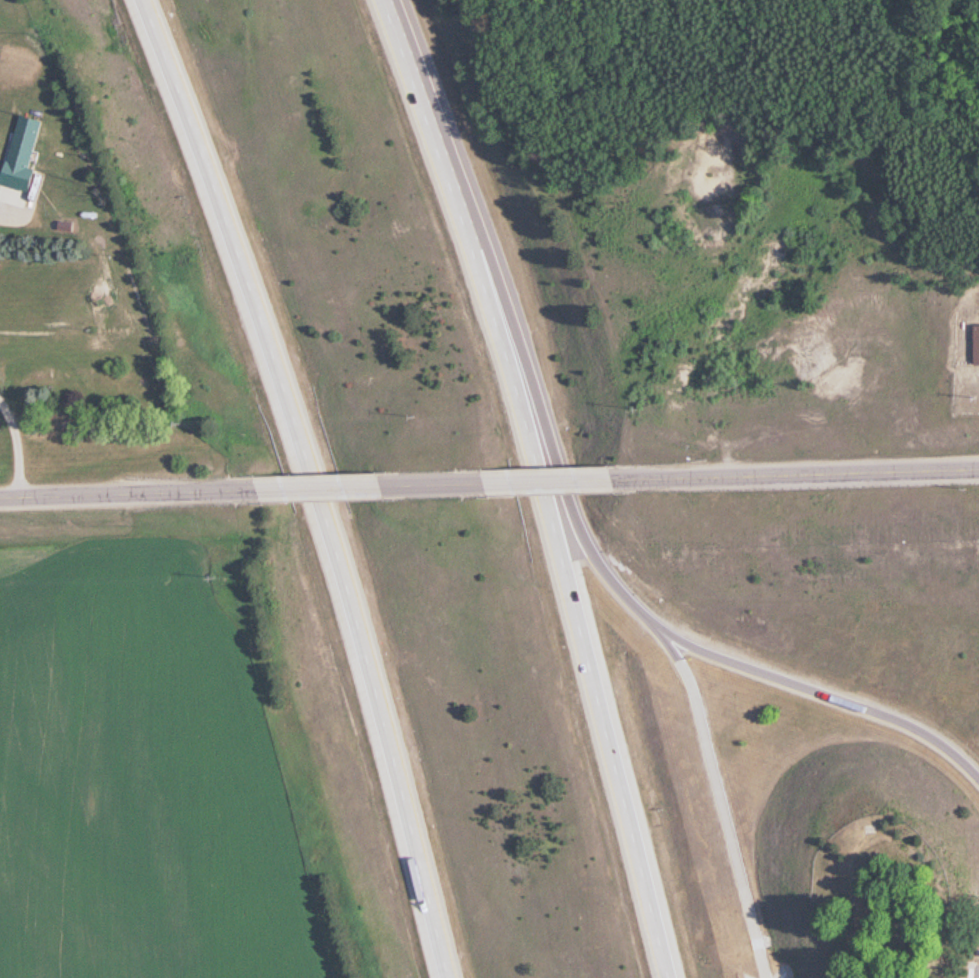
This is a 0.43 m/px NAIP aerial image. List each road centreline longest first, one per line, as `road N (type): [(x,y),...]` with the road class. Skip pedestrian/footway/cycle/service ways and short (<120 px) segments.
road 1 (motorway): [(138,0),(271,352),(448,977)]
road 2 (motorway): [(670,977),(534,388),(506,296),(386,0)]
road 3 (residential): [(663,479),(978,467)]
road 4 (motorway): [(671,630),(621,585),(592,544),(534,388)]
road 5 (residential): [(454,483),(663,479)]
road 6 (residential): [(0,498),(205,490)]
road 7 (residential): [(205,490),(402,484)]

